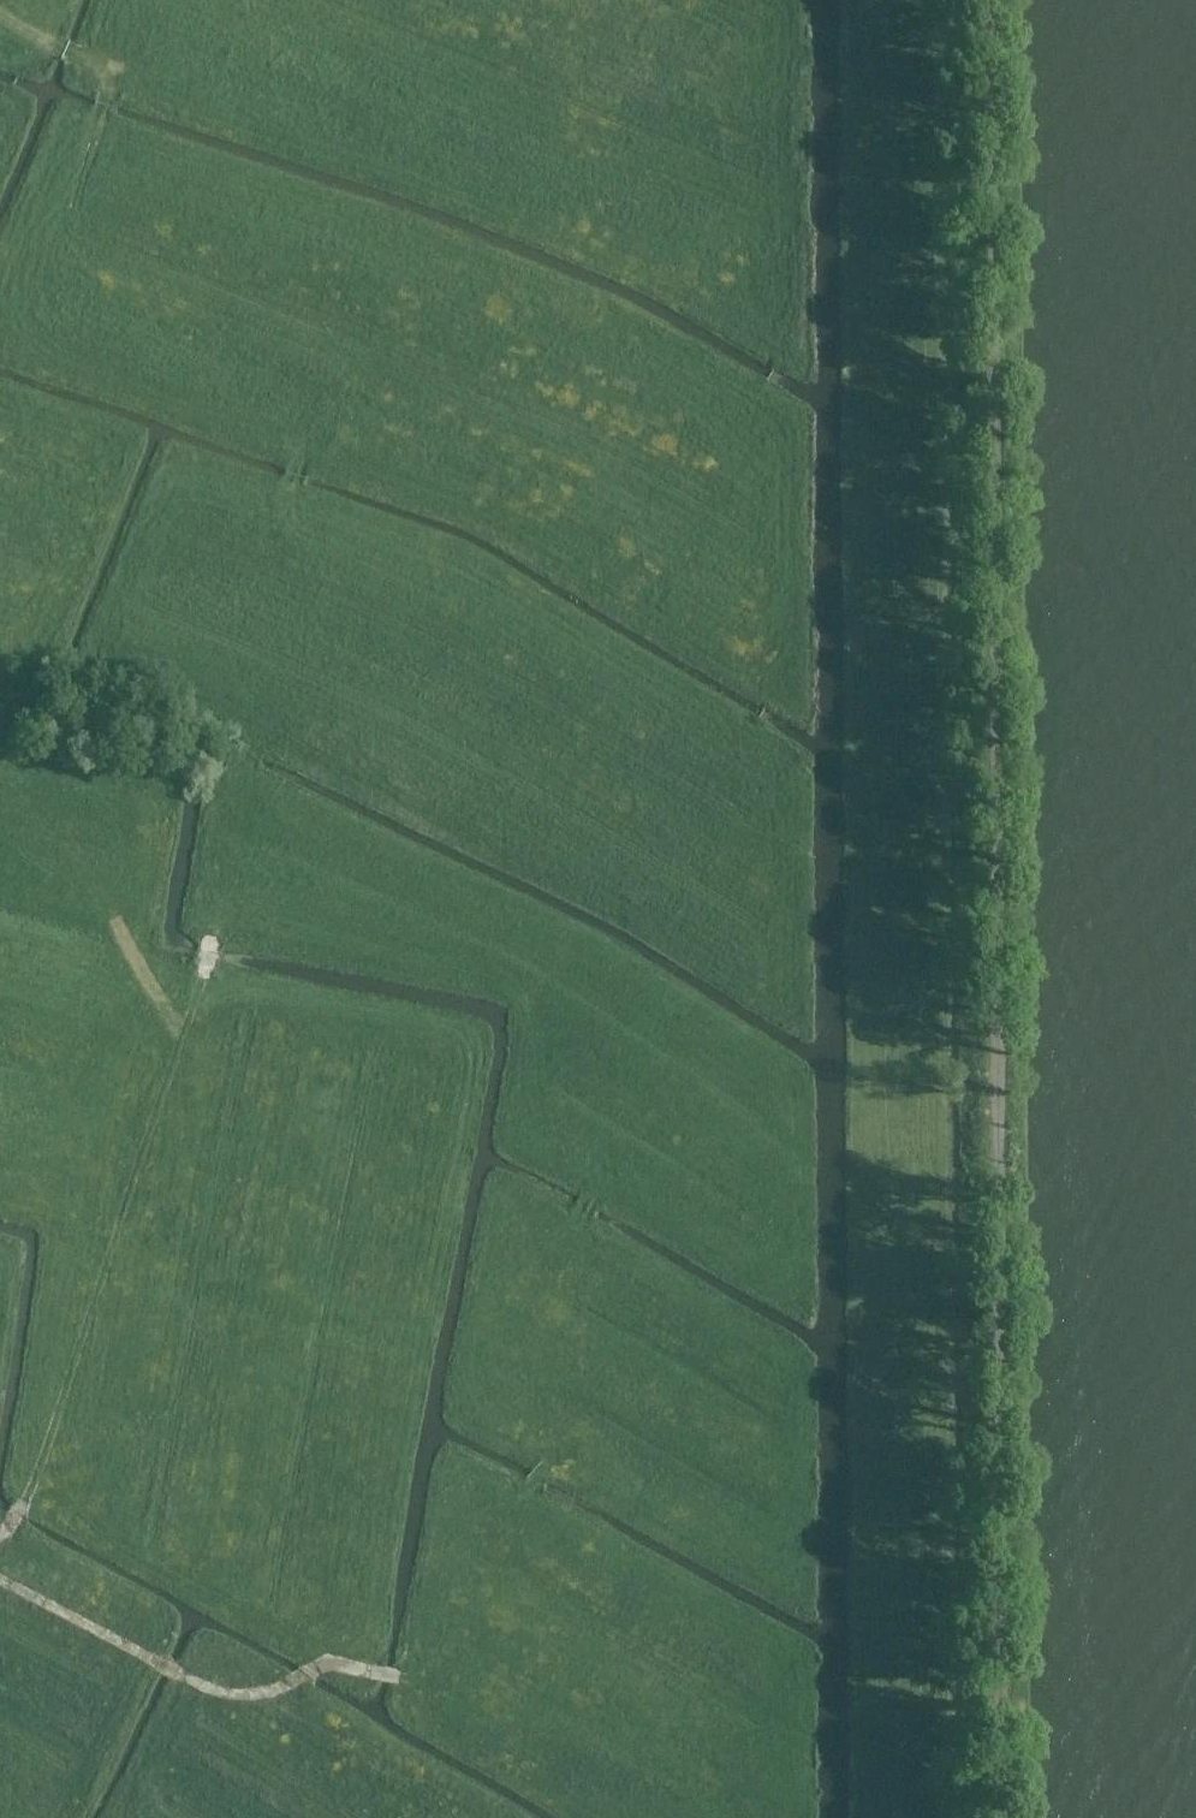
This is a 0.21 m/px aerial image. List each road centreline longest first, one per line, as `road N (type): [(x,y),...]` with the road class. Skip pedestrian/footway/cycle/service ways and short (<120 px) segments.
road 1 (track): [(459,1669),(398,1675),(330,1662),(274,1691),(230,1695),(0,1576)]
road 2 (track): [(173,1004),(0,909)]
road 3 (track): [(206,968),(173,1004),(183,1123)]

